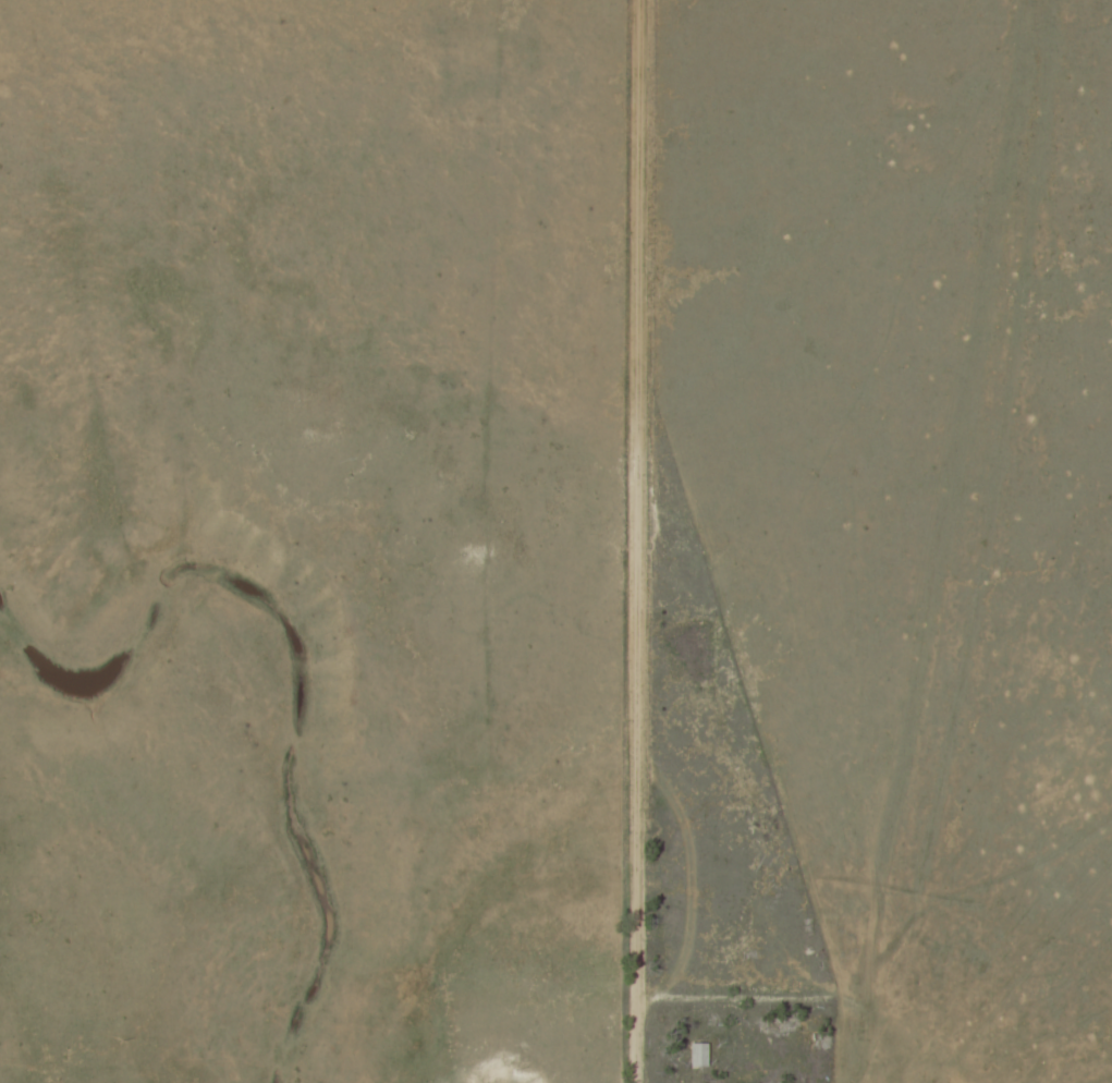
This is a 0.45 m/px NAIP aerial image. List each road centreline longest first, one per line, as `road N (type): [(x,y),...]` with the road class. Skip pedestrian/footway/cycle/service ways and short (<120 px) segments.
road 1 (residential): [(691,1082),(695,0)]

